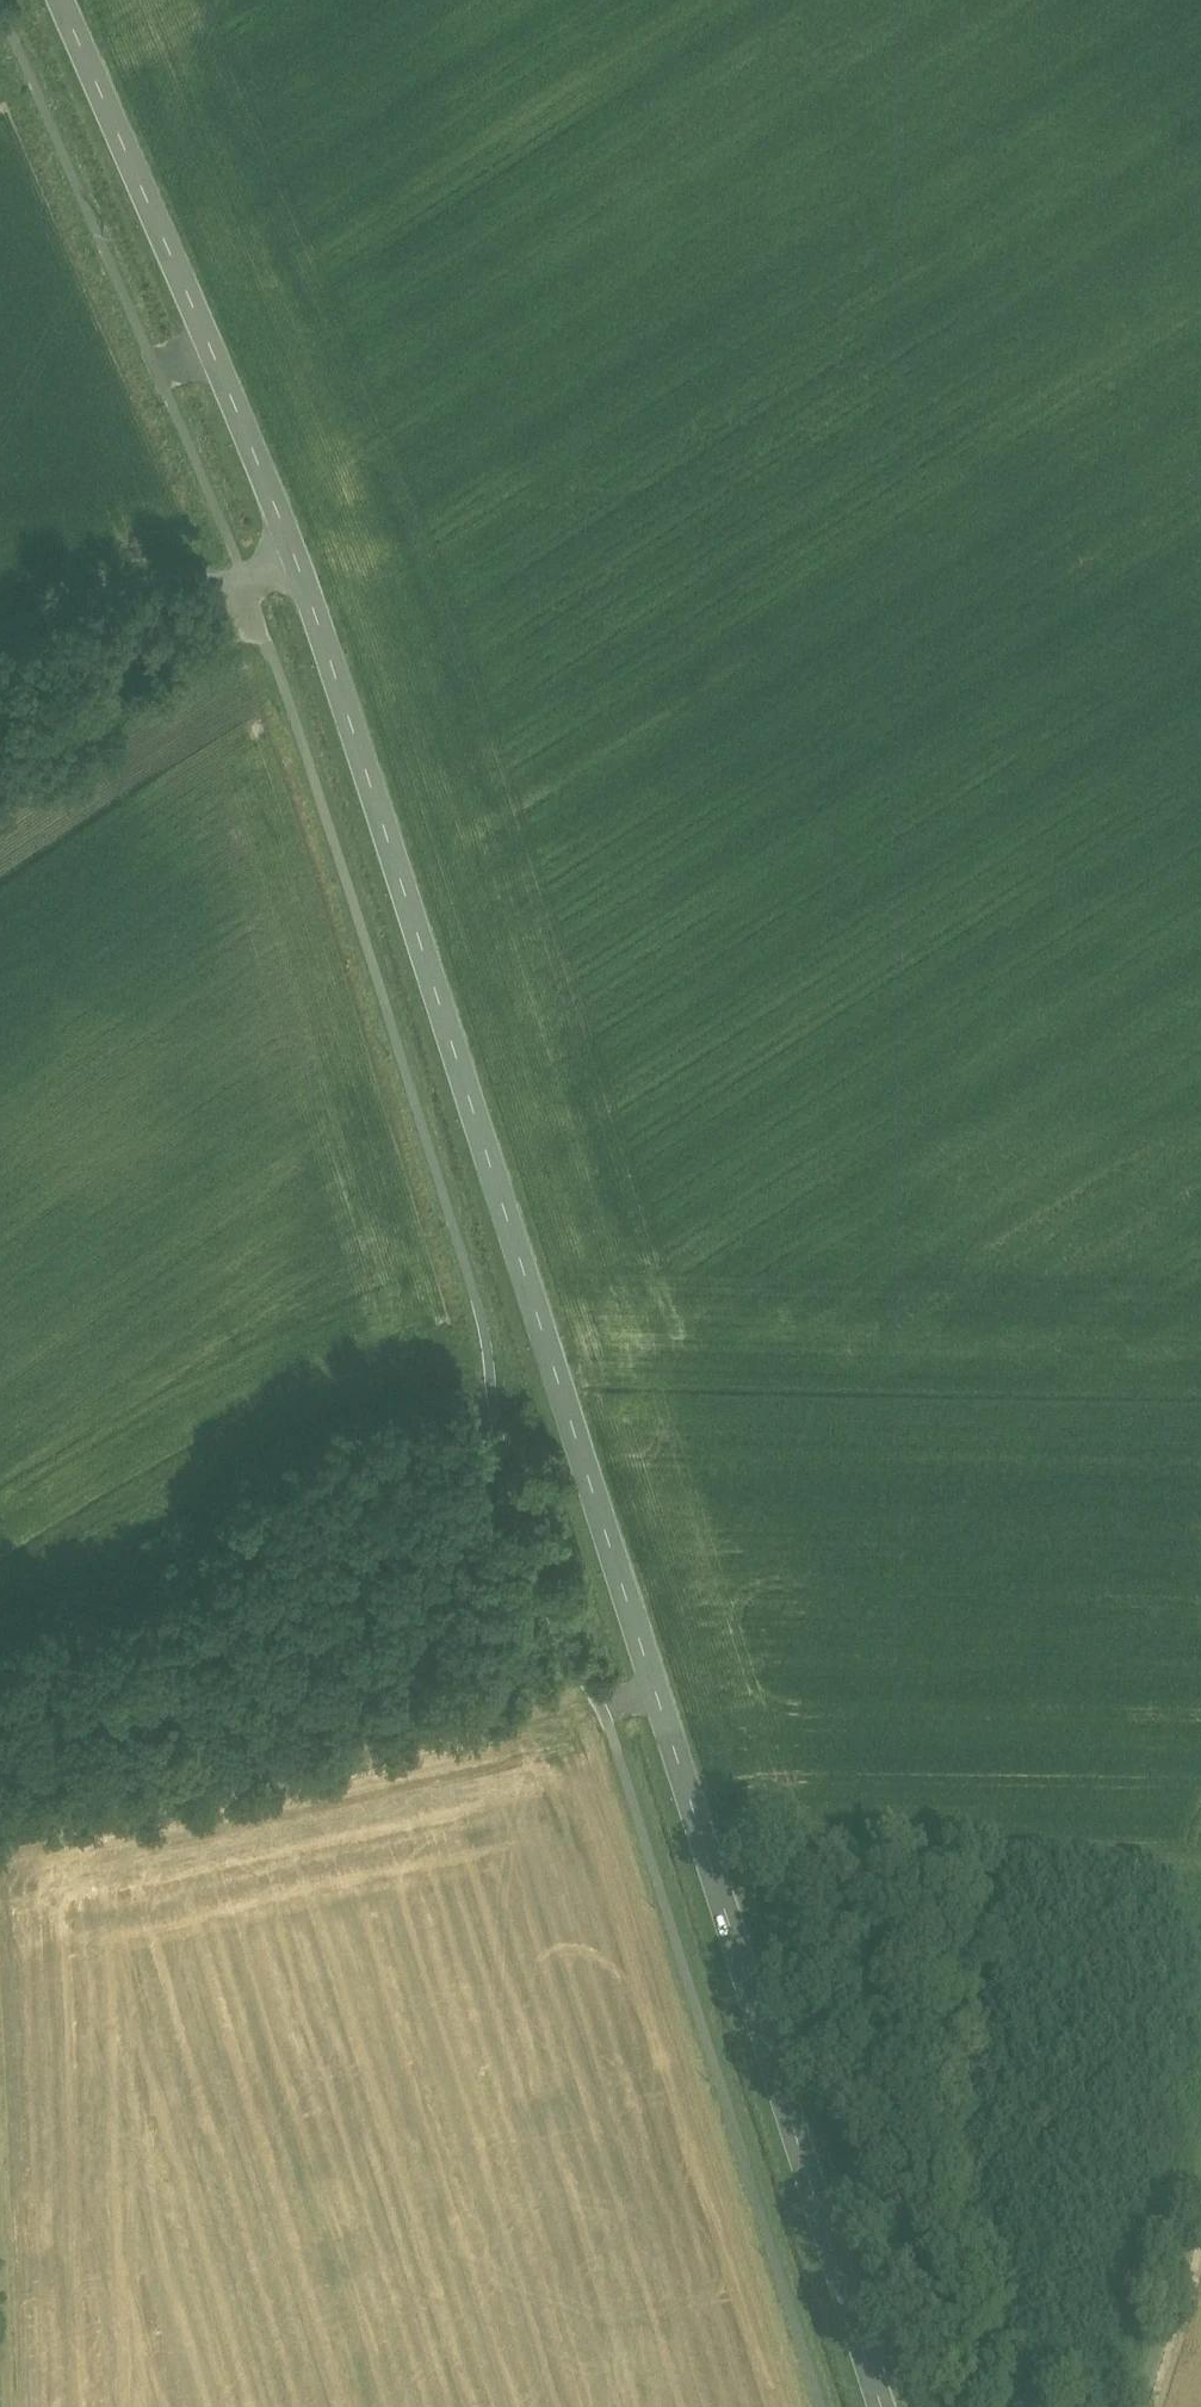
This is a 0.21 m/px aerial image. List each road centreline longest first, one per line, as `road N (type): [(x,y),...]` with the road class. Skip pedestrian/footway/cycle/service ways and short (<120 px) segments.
road 1 (tertiary): [(62,0),(300,563),(877,2406)]
road 2 (track): [(300,563),(243,577),(118,589),(0,638)]
road 3 (track): [(1139,2406),(1200,2200)]

